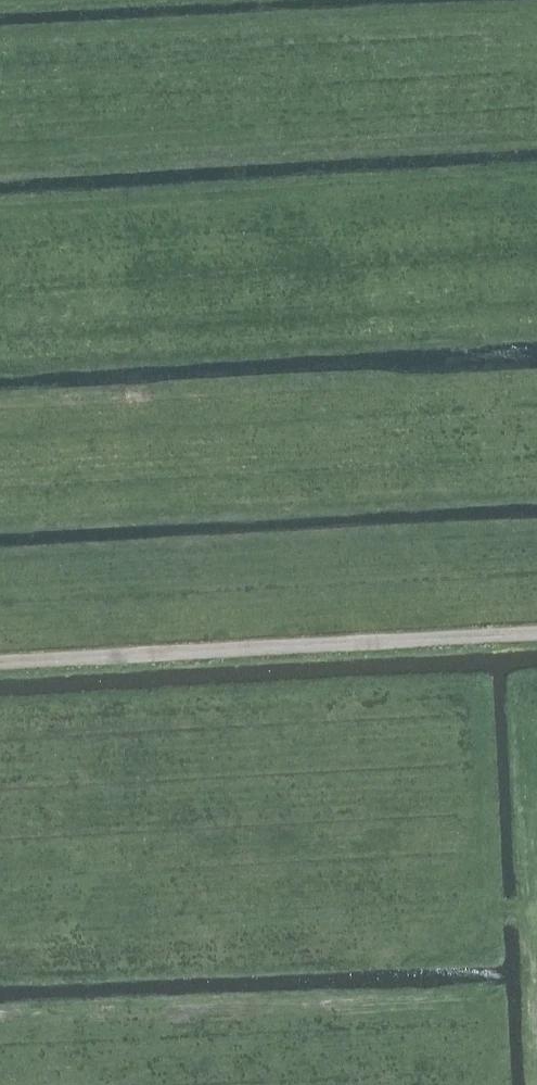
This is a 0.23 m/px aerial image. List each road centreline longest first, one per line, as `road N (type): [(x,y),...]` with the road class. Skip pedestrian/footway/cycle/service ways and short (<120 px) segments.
road 1 (track): [(0,663),(536,633)]

